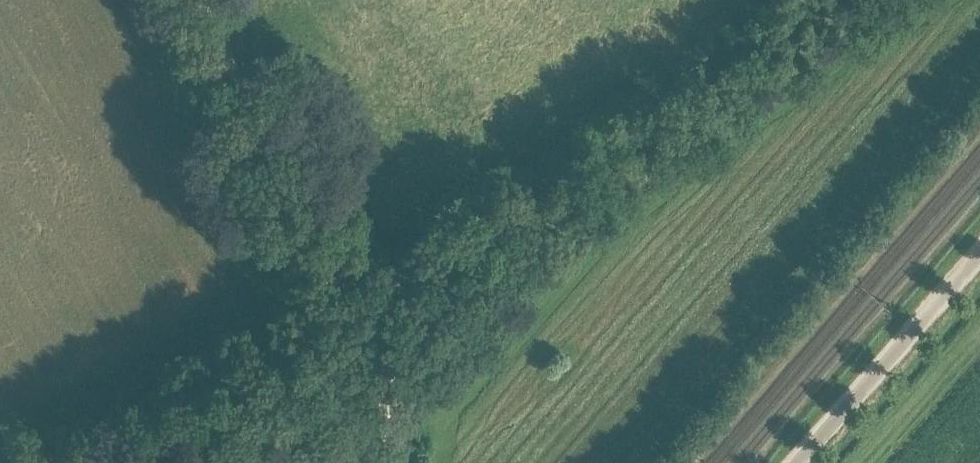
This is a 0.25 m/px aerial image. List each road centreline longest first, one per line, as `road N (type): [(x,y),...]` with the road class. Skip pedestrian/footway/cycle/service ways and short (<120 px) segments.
road 1 (unclassified): [(797,462),(979,256)]

